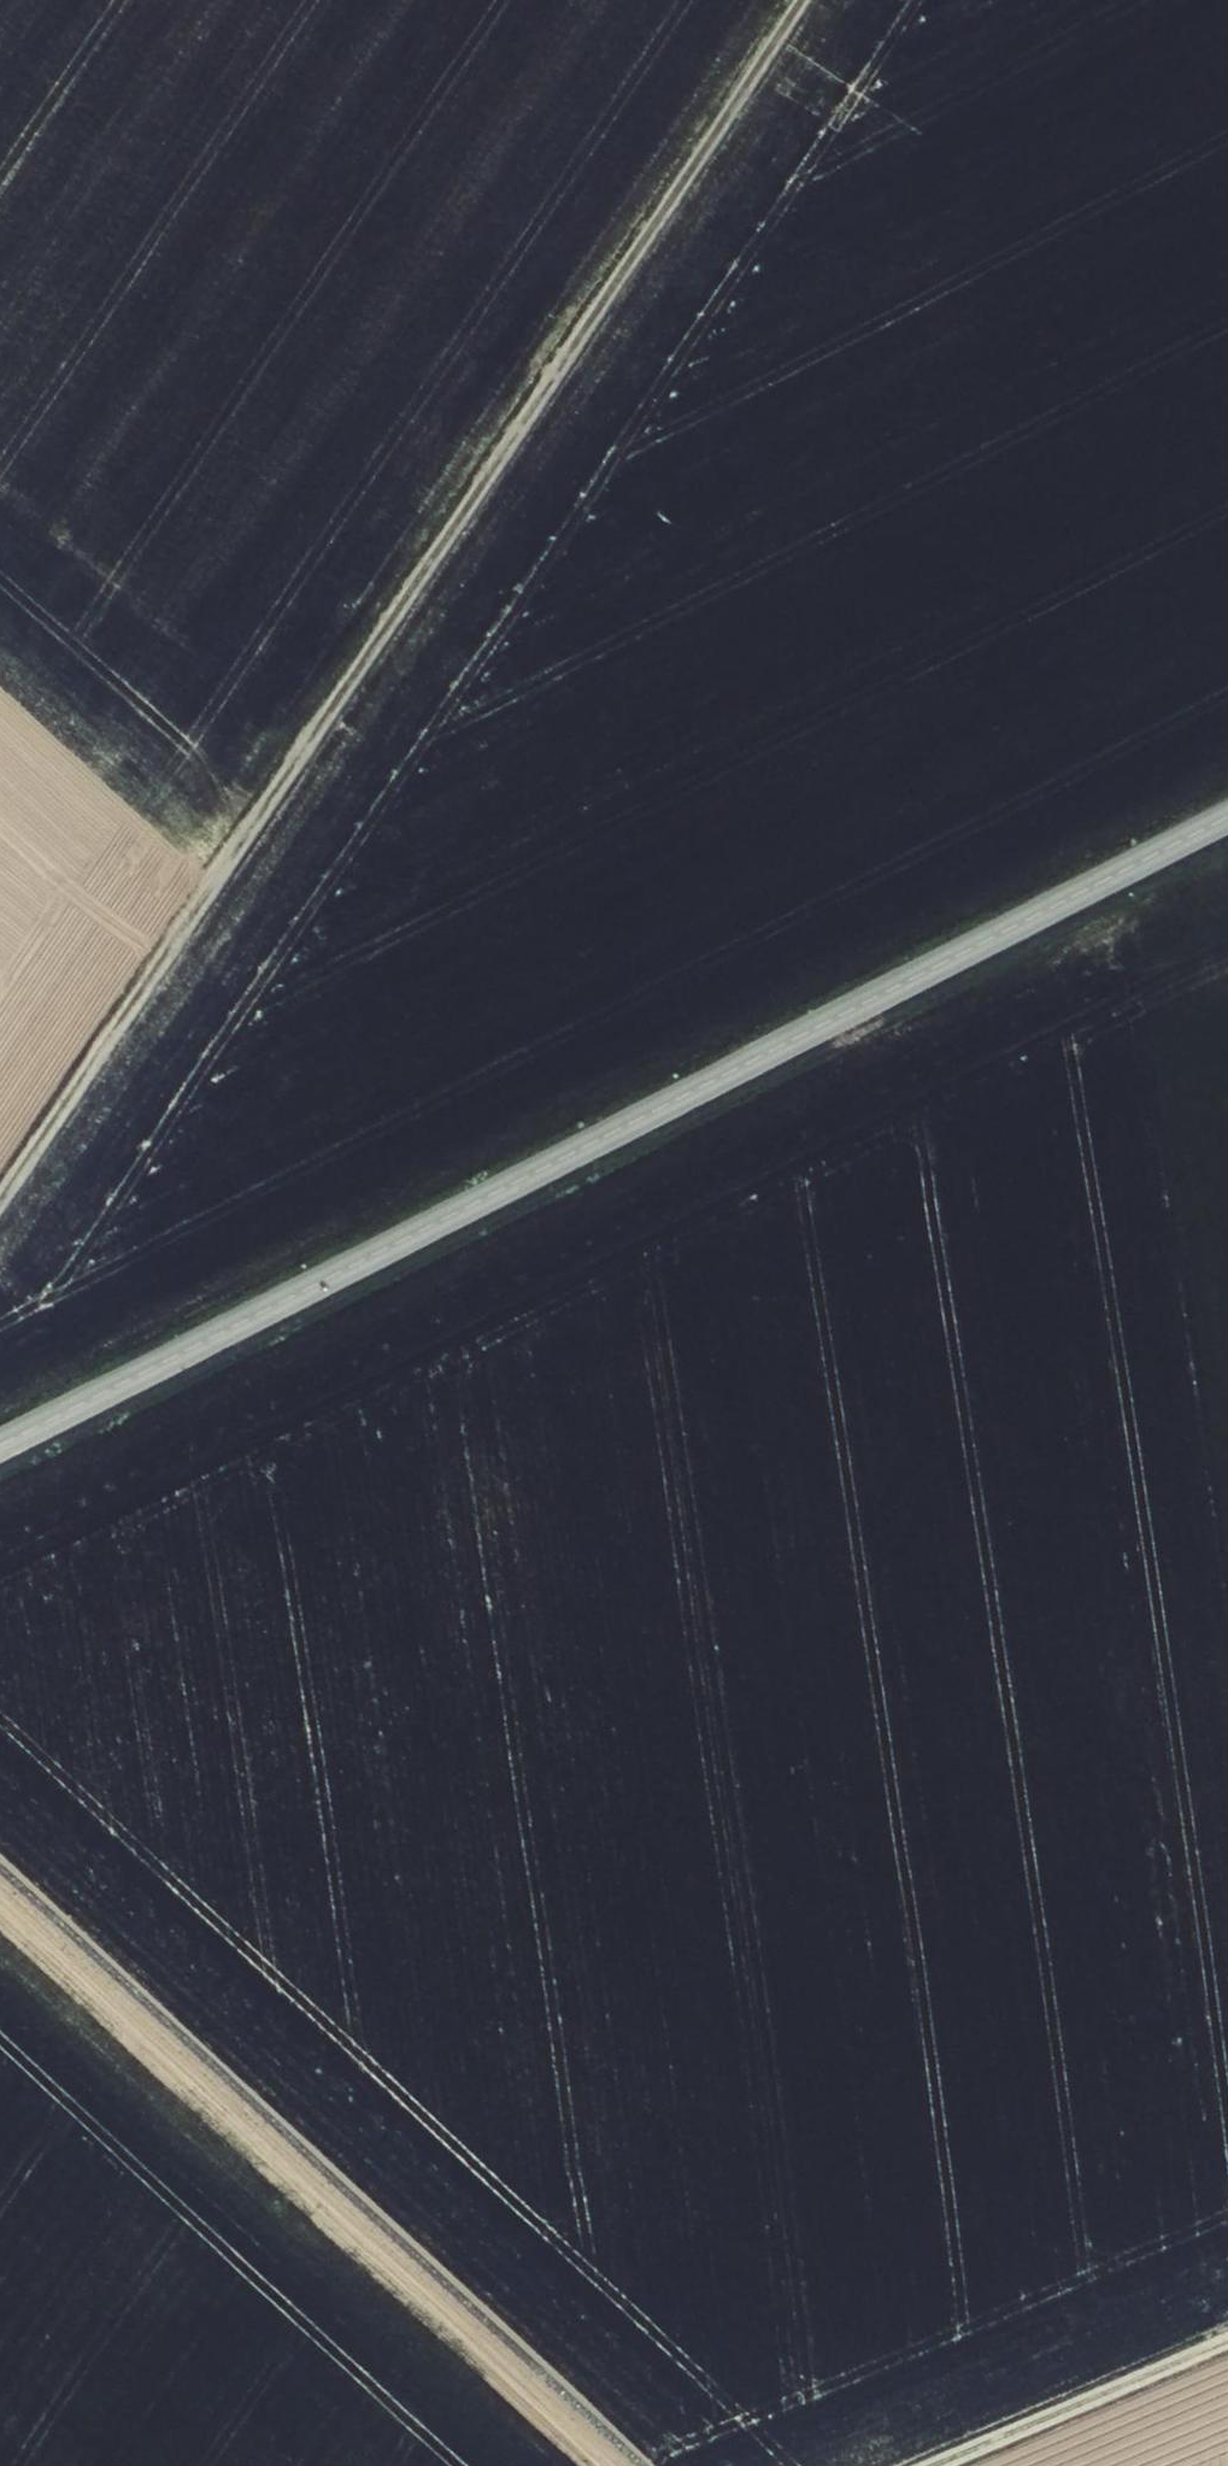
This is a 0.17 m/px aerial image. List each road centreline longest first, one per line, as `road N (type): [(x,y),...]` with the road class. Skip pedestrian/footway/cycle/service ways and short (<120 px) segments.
road 1 (tertiary): [(0,1442),(1227,815)]
road 2 (track): [(1227,2340),(933,2465)]

